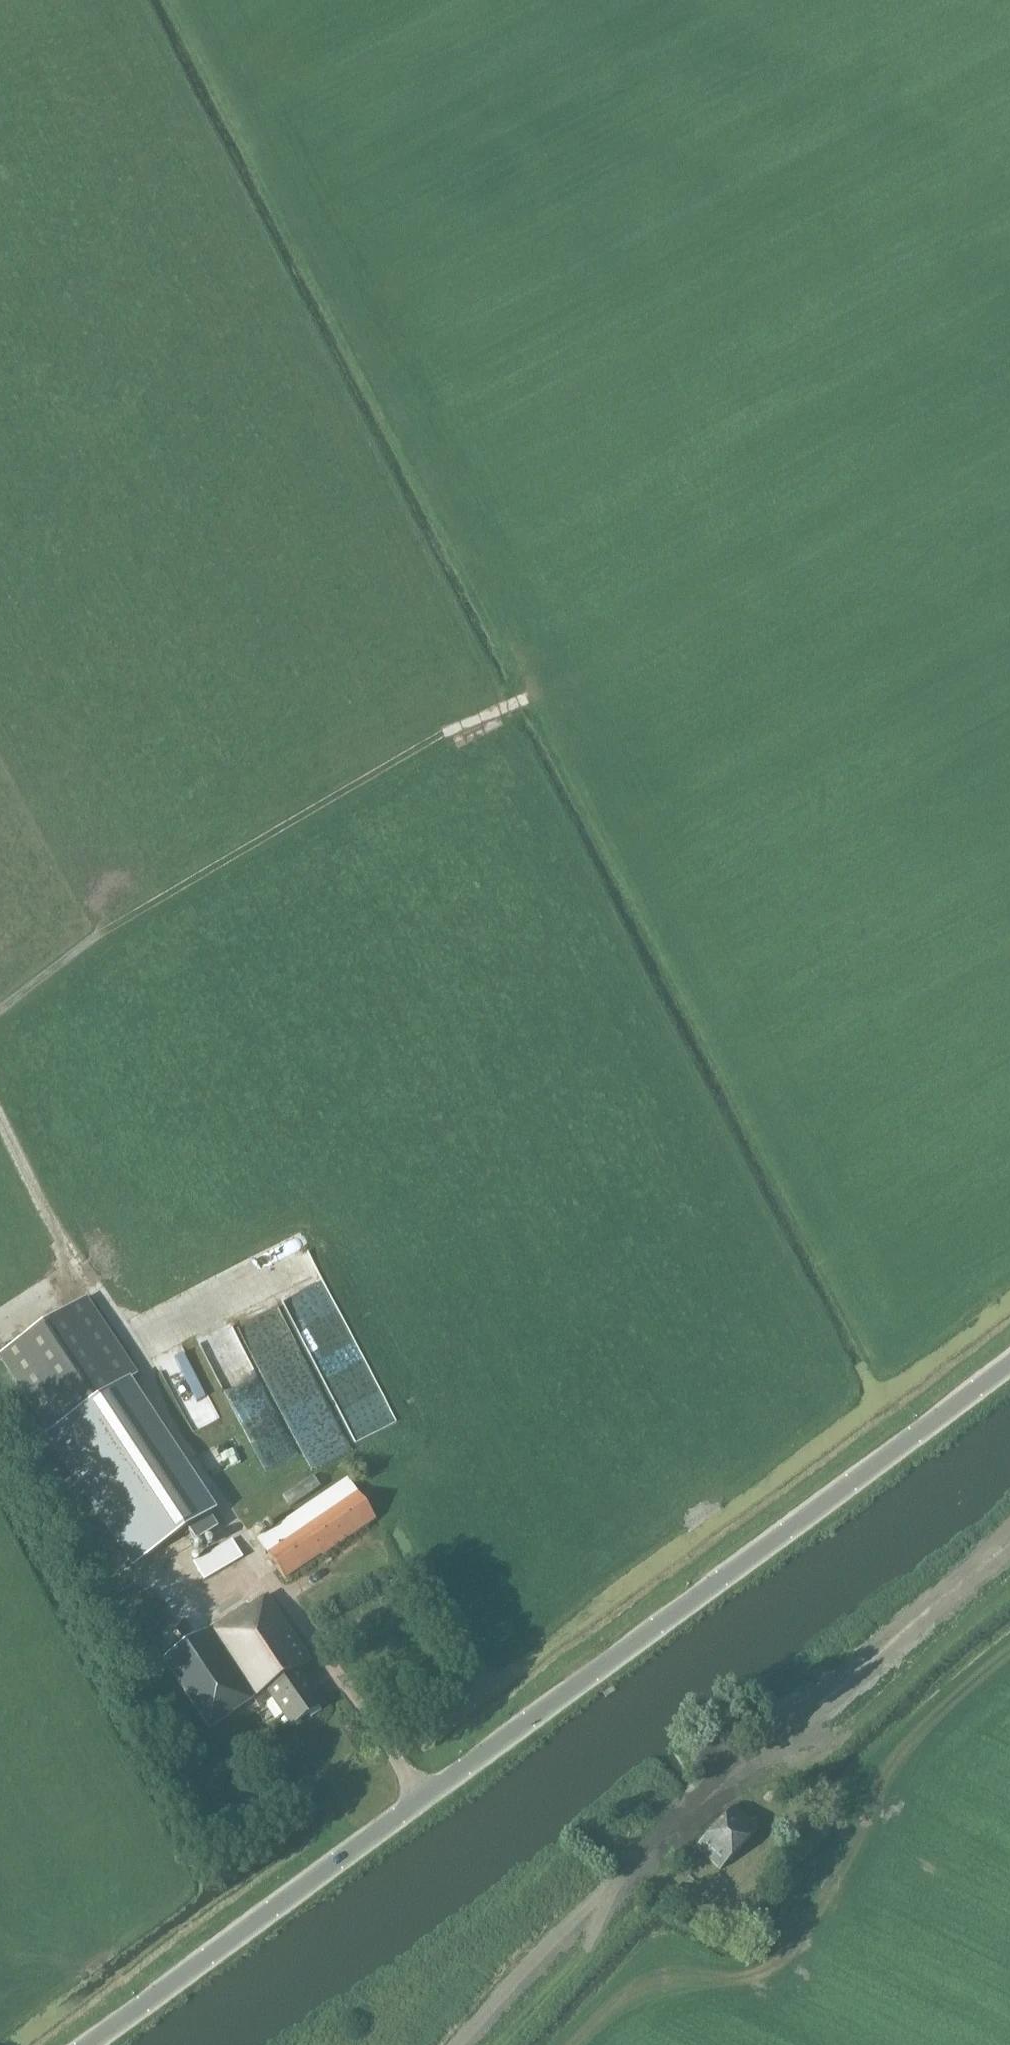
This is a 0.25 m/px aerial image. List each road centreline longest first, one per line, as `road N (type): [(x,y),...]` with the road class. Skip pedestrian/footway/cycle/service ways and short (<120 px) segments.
road 1 (unclassified): [(89,2044),(1009,1364)]
road 2 (track): [(0,1010),(98,935),(442,732),(528,696)]
road 3 (track): [(0,1116),(66,1247),(270,1575)]

